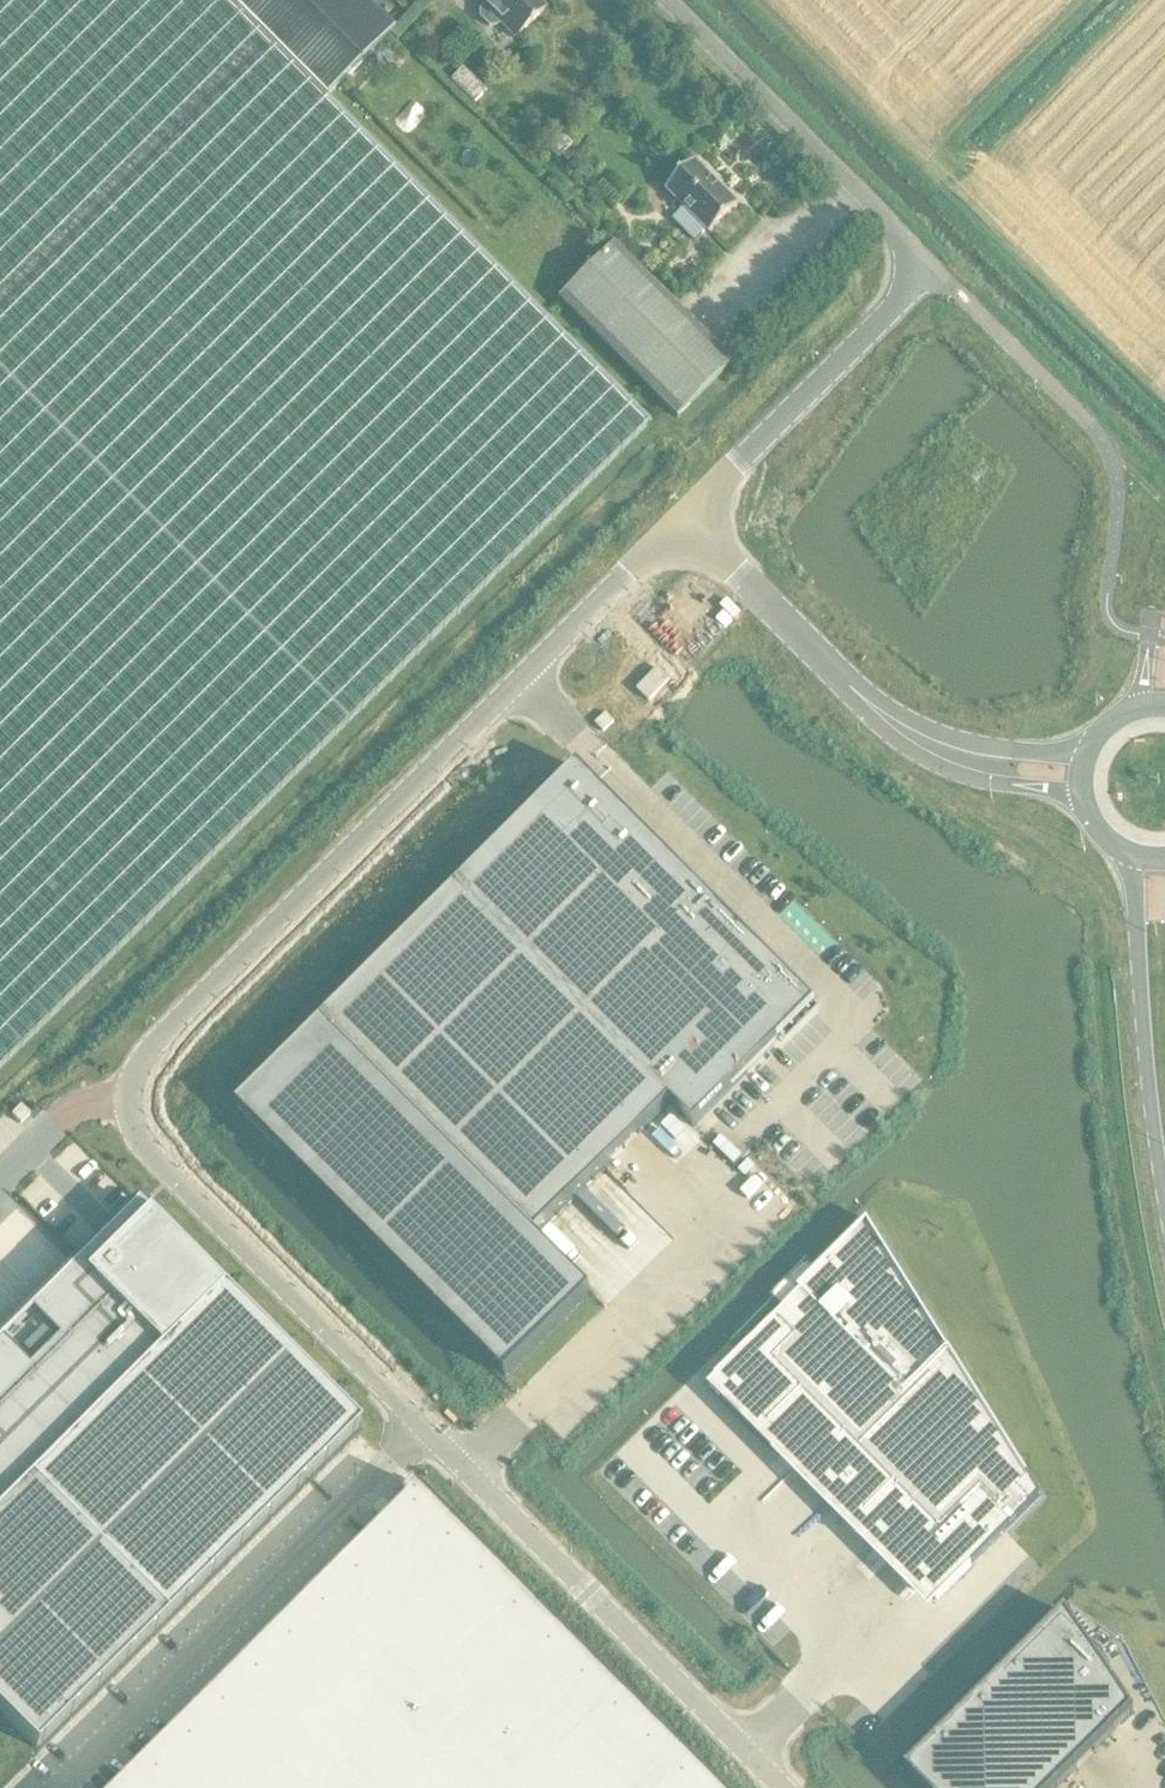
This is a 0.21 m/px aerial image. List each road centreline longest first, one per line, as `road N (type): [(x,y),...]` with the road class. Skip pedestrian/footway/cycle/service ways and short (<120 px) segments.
road 1 (unclassified): [(682,515),(145,1049),(132,1069),(126,1106),(147,1151),(782,1787)]
road 2 (tertiary): [(682,515),(930,269),(662,0)]
road 3 (tertiary): [(941,754),(892,727),(682,515)]
road 4 (tertiary): [(1126,855),(1164,1197)]
road 5 (tertiary): [(941,754),(1018,786),(1079,797)]
road 6 (tertiary): [(1083,755),(941,754)]

